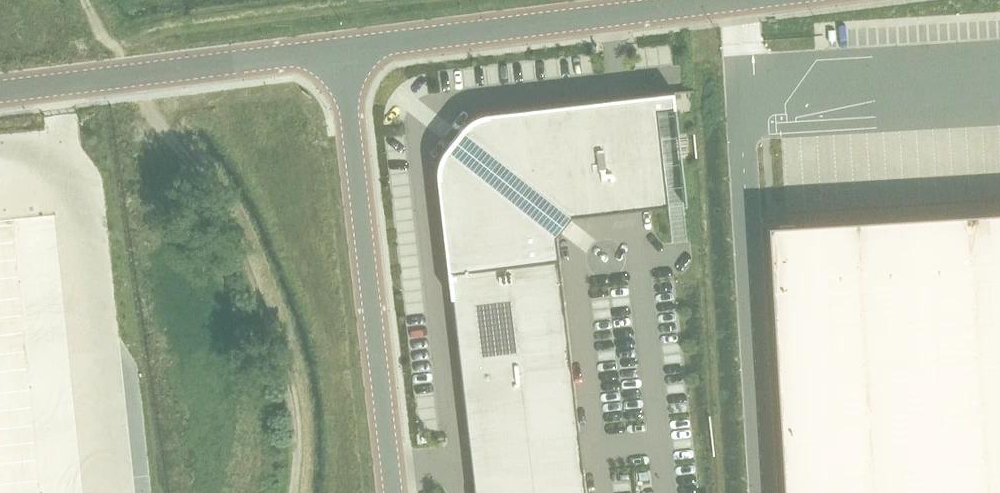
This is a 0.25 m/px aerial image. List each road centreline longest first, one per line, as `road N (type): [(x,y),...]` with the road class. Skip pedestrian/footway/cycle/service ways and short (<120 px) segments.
road 1 (track): [(293,492),(291,388),(248,261),(223,208),(150,113),(86,0)]
road 2 (unclassified): [(394,492),(344,49)]
road 3 (unclassified): [(344,49),(742,0)]
road 4 (unclassified): [(344,49),(0,91)]

